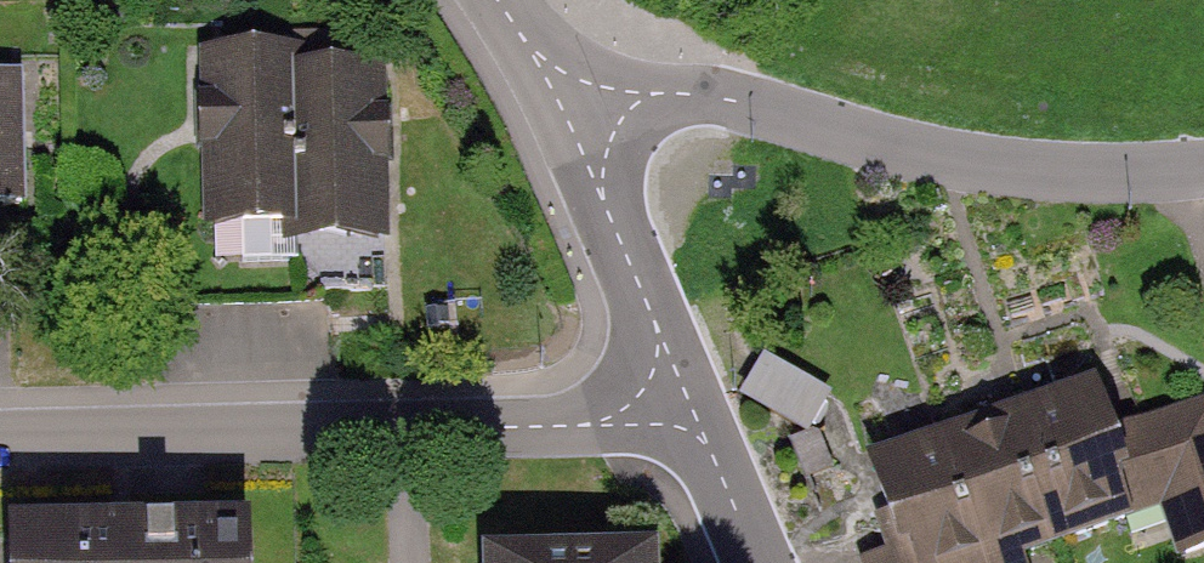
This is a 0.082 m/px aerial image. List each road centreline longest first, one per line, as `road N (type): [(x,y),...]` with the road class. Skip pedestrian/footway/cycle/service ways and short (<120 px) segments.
road 1 (residential): [(0,440),(585,427),(661,403)]
road 2 (residential): [(592,109),(662,93),(707,97),(905,154),(1107,178),(1203,170)]
road 3 (residential): [(661,403),(659,334),(601,195),(592,109)]
road 4 (residential): [(661,403),(705,441),(757,562)]
road 5 (residential): [(592,109),(536,59),(497,0)]

